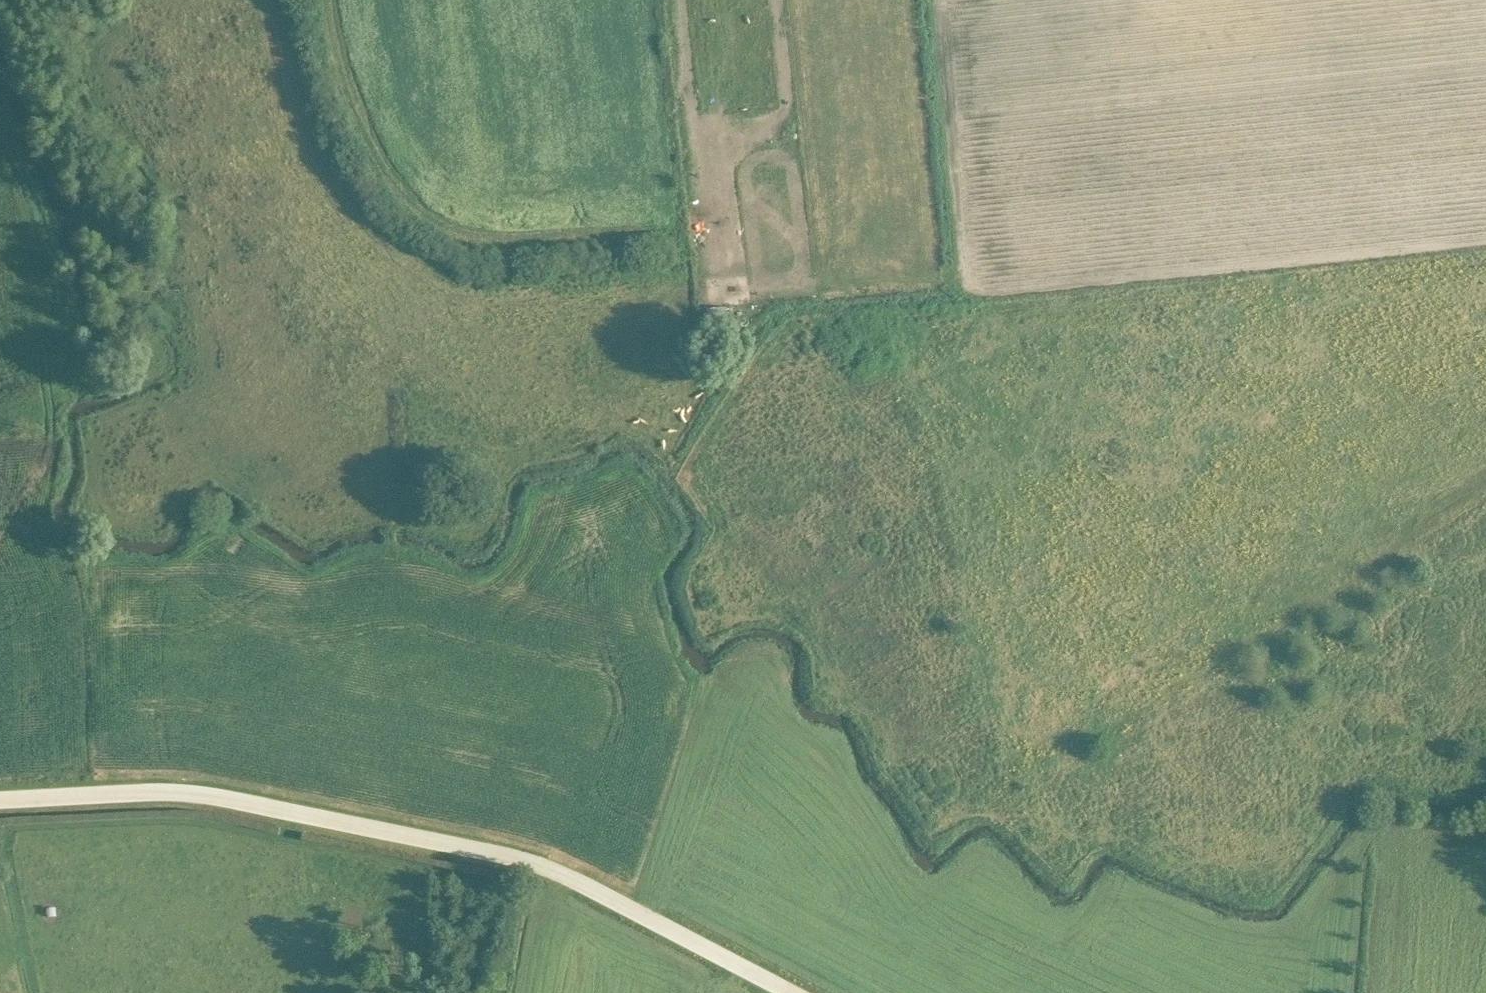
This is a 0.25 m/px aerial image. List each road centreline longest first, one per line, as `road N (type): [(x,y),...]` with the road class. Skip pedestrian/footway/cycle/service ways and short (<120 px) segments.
road 1 (unclassified): [(0,808),(200,796),(463,846),(592,888),(792,992)]

